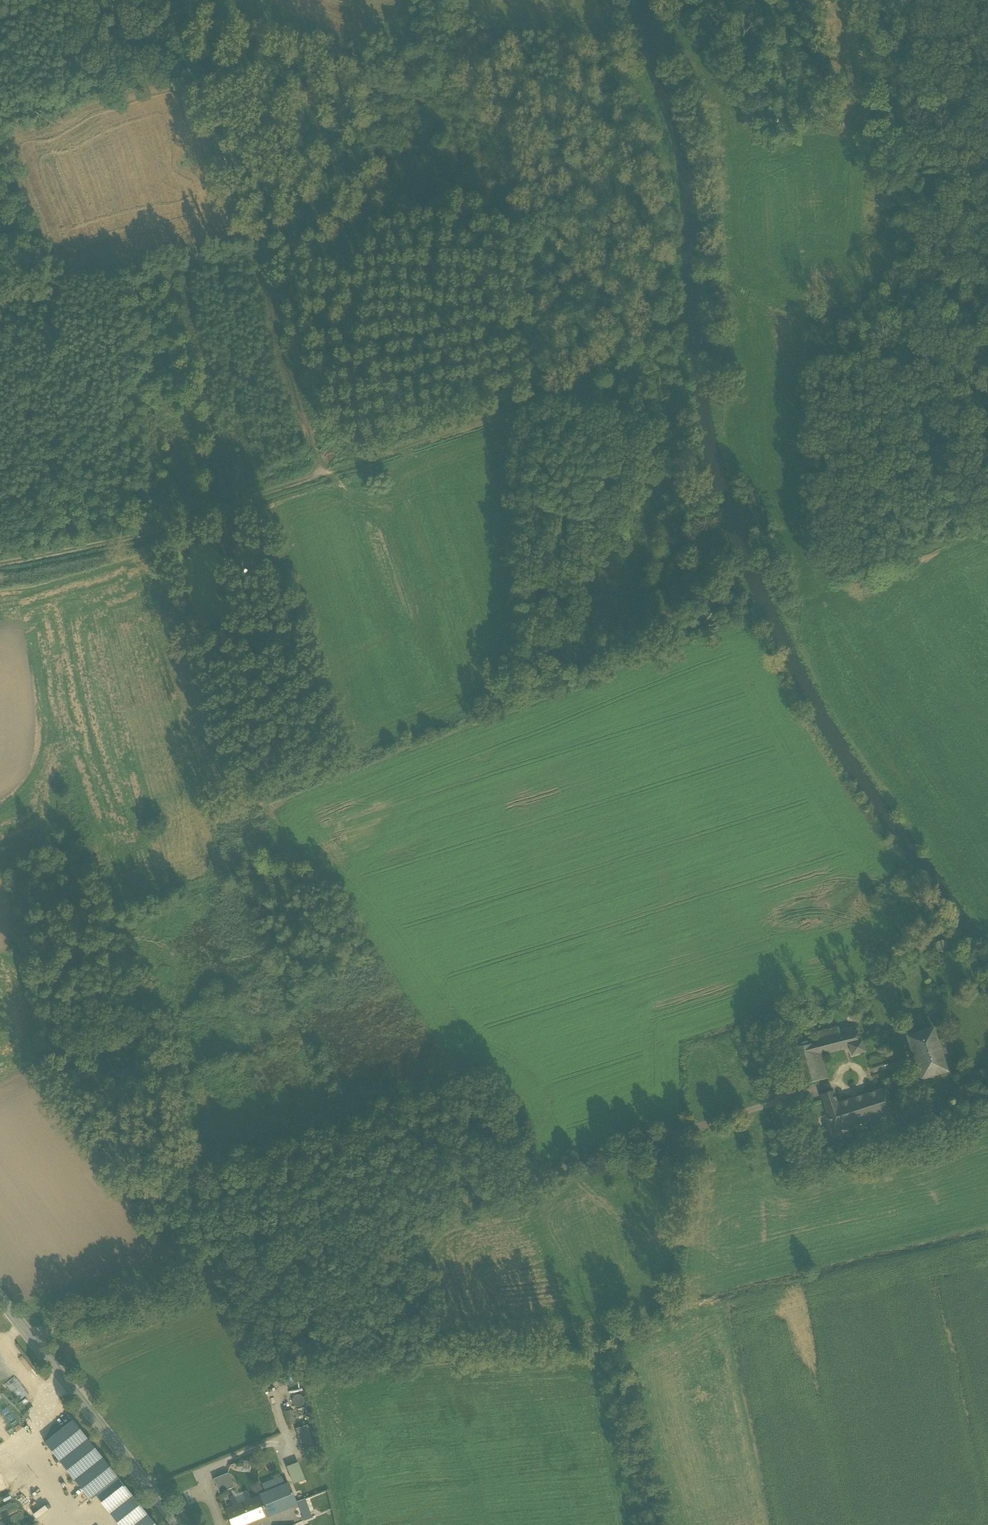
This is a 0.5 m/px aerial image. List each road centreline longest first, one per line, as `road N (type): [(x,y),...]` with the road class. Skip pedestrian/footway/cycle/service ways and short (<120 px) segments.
road 1 (track): [(0,564),(128,538),(560,394)]
road 2 (tertiary): [(178,1524),(0,1299)]

